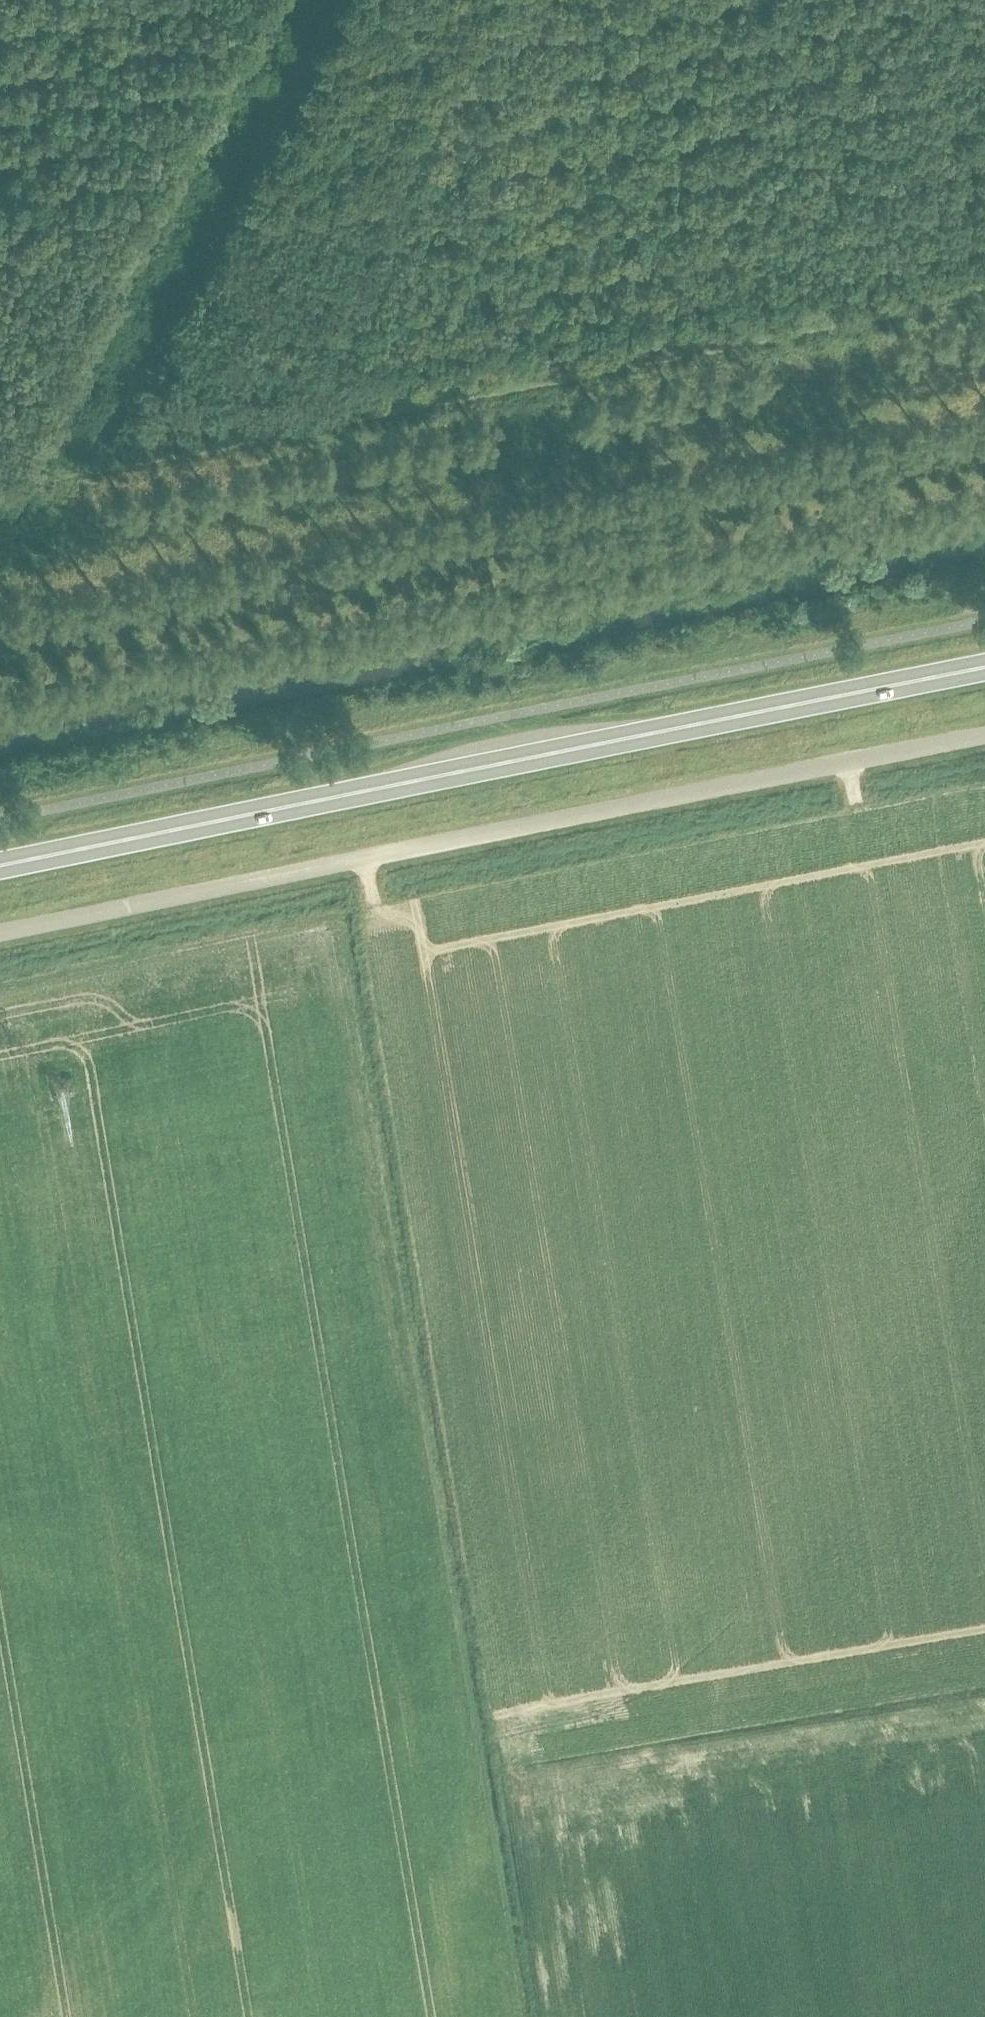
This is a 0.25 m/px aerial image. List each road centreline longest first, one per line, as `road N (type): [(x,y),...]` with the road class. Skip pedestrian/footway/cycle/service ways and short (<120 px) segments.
road 1 (trunk): [(0,867),(984,667)]
road 2 (unclassified): [(0,933),(984,734)]

